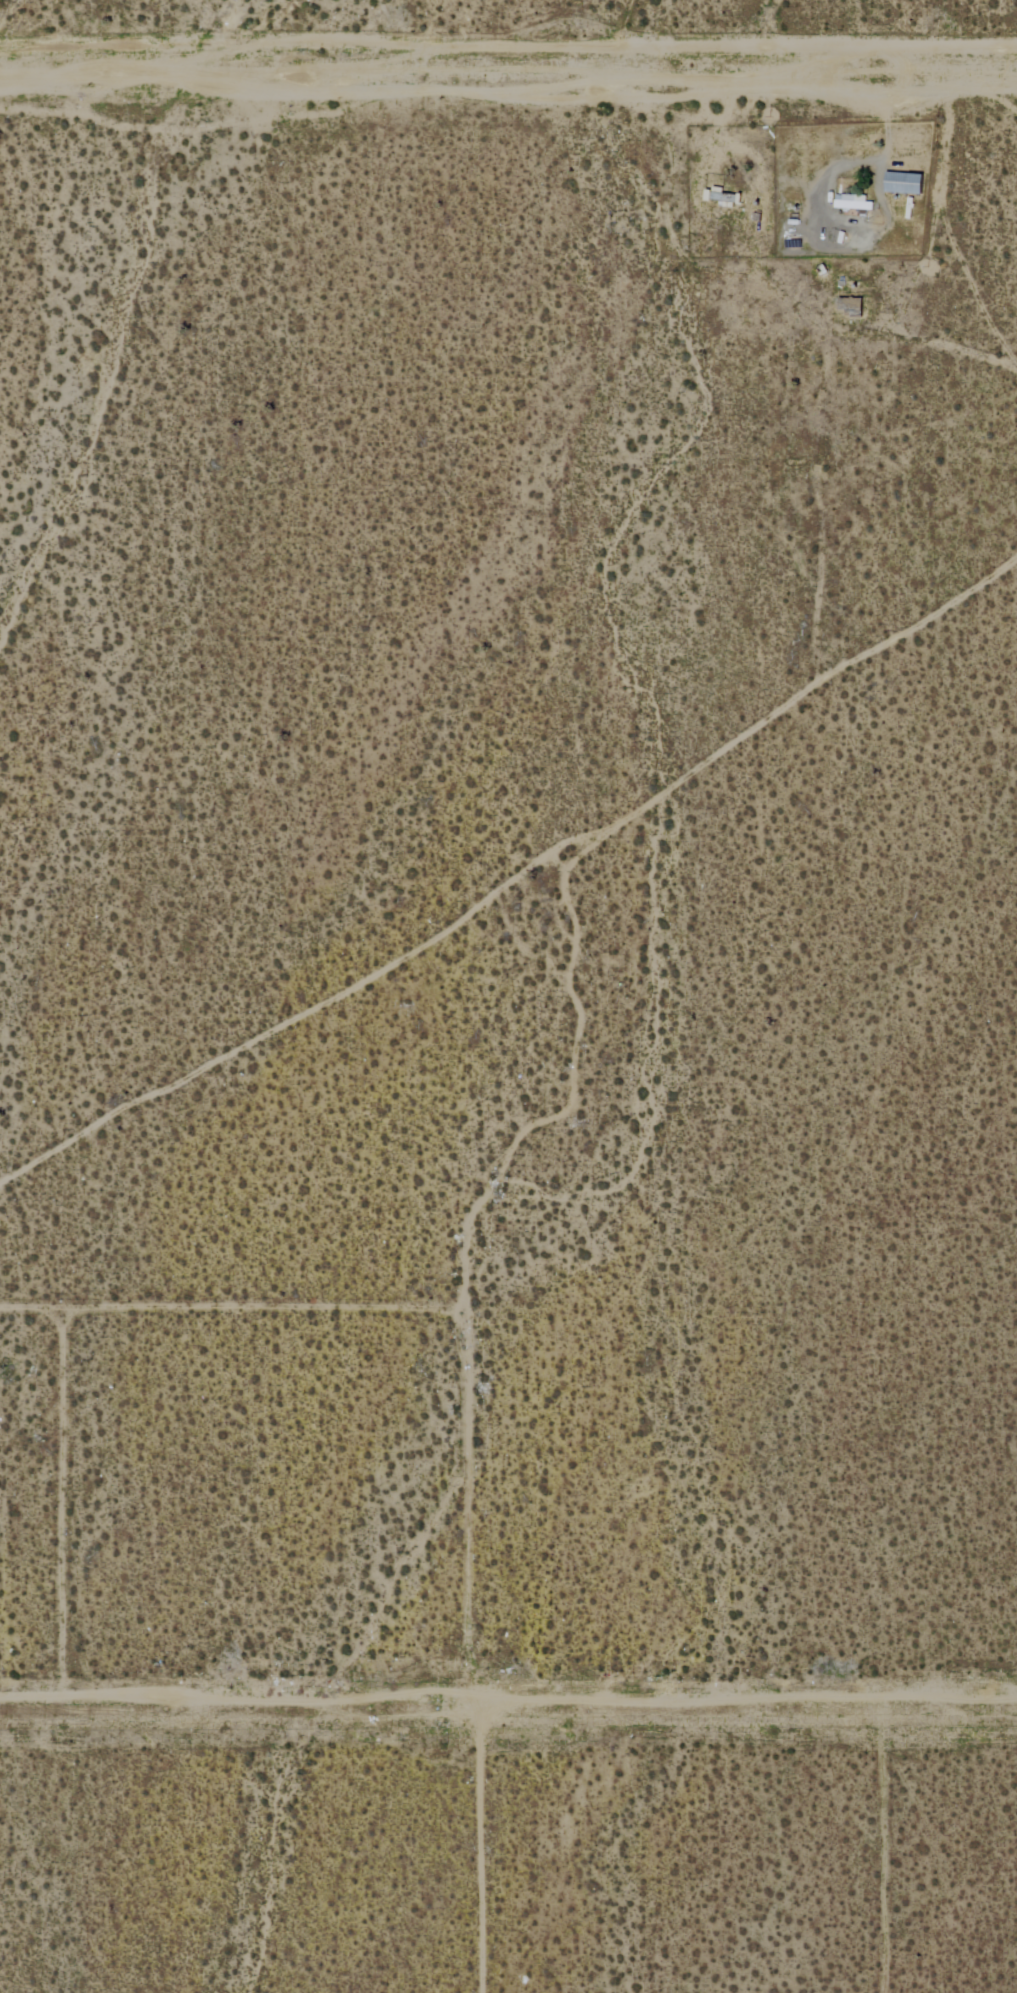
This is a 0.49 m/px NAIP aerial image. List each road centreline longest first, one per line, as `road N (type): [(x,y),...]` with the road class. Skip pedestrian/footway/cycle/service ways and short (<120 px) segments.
road 1 (track): [(1016,1693),(0,1699)]
road 2 (track): [(1016,69),(0,70)]
road 3 (track): [(473,1992),(472,1702)]

